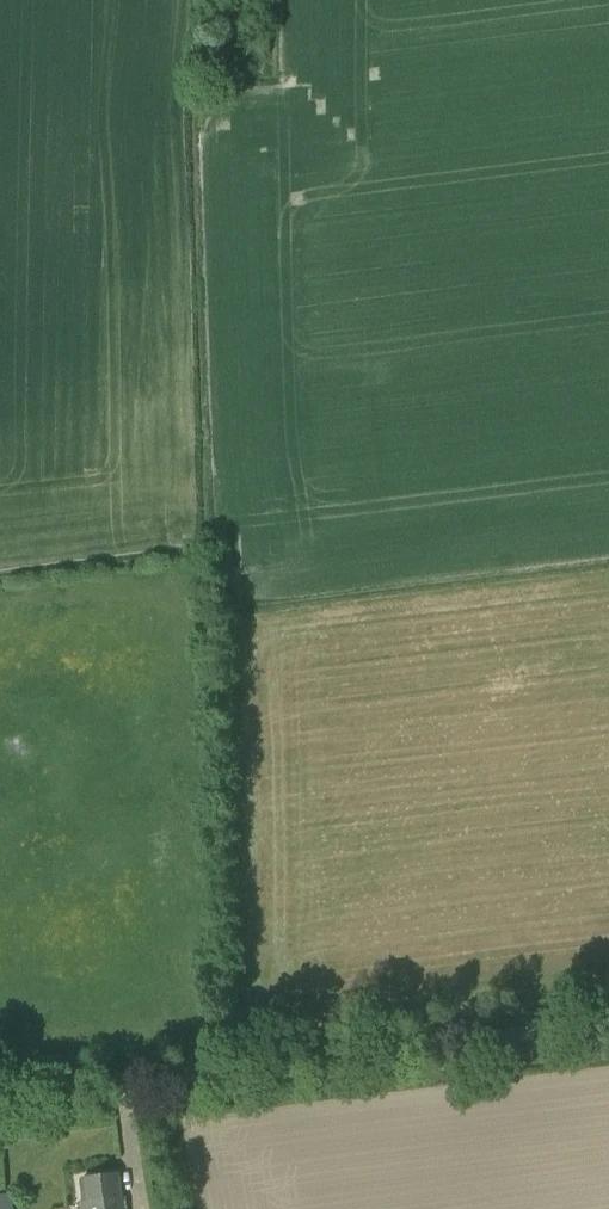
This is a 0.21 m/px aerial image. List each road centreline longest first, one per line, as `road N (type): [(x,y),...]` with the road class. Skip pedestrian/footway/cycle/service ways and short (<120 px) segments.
road 1 (unclassified): [(0,1099),(608,1027)]

